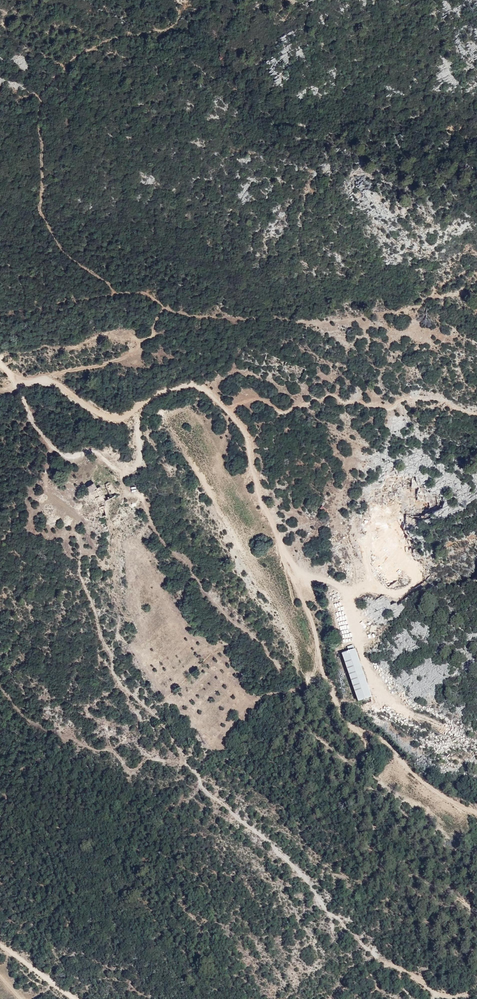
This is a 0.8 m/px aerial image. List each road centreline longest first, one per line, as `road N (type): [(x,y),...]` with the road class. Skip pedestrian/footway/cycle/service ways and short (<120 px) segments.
road 1 (track): [(0,362),(53,447),(68,456),(86,448),(119,472),(136,472),(143,460),(139,409),(158,390),(197,389),(216,398),(254,448),(253,482),(345,721),(394,748),(409,769),(476,813)]
road 2 (track): [(254,448),(289,414),(361,397),(429,396),(476,411)]
road 3 (track): [(328,998),(389,968),(440,994),(467,995),(476,985)]
road 4 (track): [(18,387),(136,353),(140,340)]

